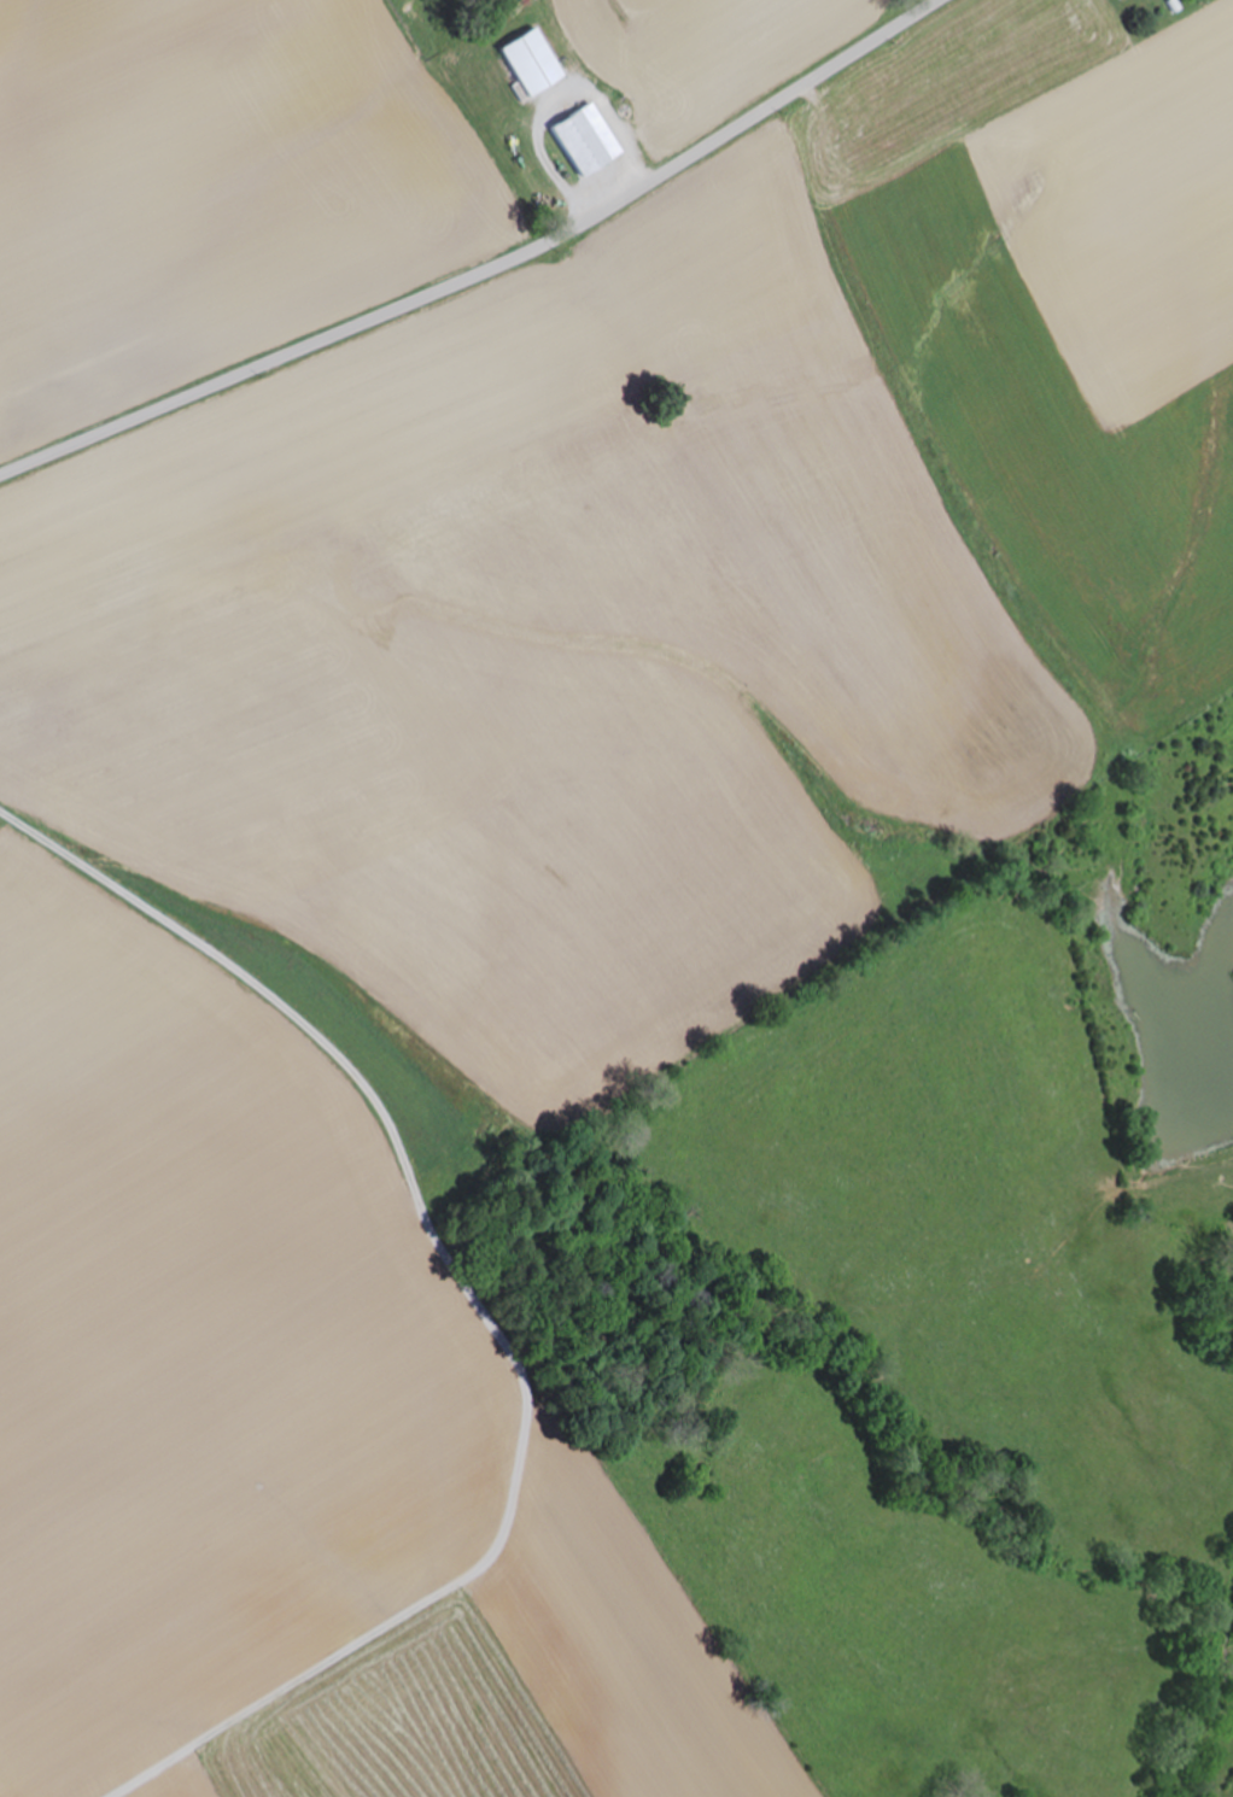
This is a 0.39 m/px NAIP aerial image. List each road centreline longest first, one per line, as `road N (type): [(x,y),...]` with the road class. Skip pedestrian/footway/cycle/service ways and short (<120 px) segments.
road 1 (residential): [(0,475),(550,240),(935,0)]

